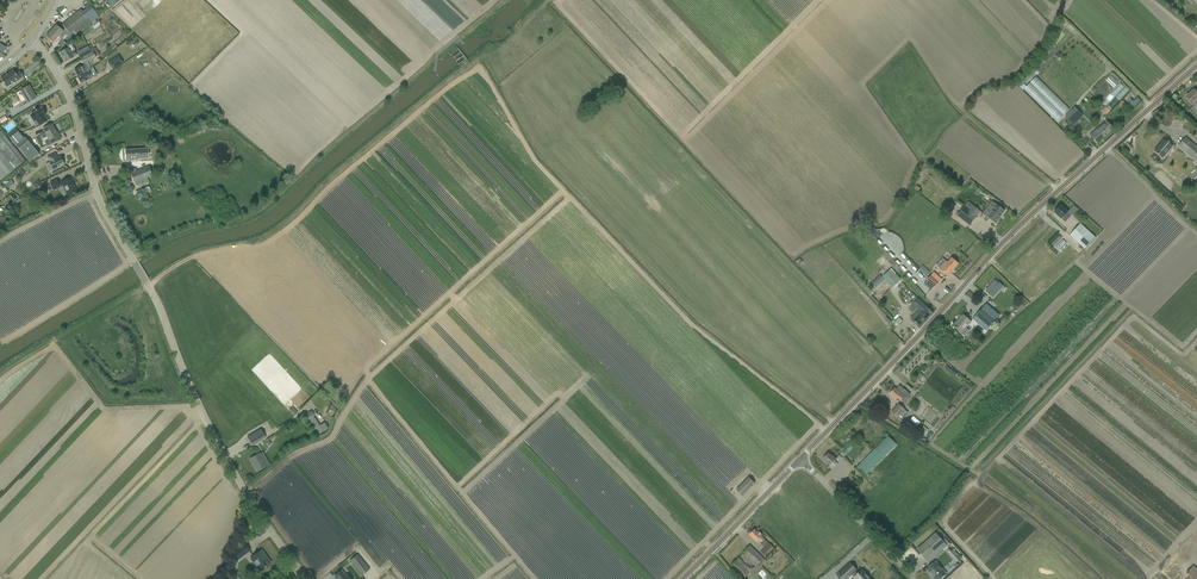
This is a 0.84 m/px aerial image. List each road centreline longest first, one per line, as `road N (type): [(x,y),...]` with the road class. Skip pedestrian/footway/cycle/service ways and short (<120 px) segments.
road 1 (unclassified): [(305,578),(218,449),(161,310),(101,206),(70,101),(31,39)]
road 2 (unclassified): [(800,461),(1018,227),(1196,66)]
road 3 (track): [(550,0),(506,47),(442,84),(276,230),(185,261),(149,287)]
road 4 (track): [(504,0),(251,218),(171,239),(133,260)]
road 5 (unclassified): [(684,578),(800,461)]
road 6 (unclassified): [(913,578),(800,461)]

